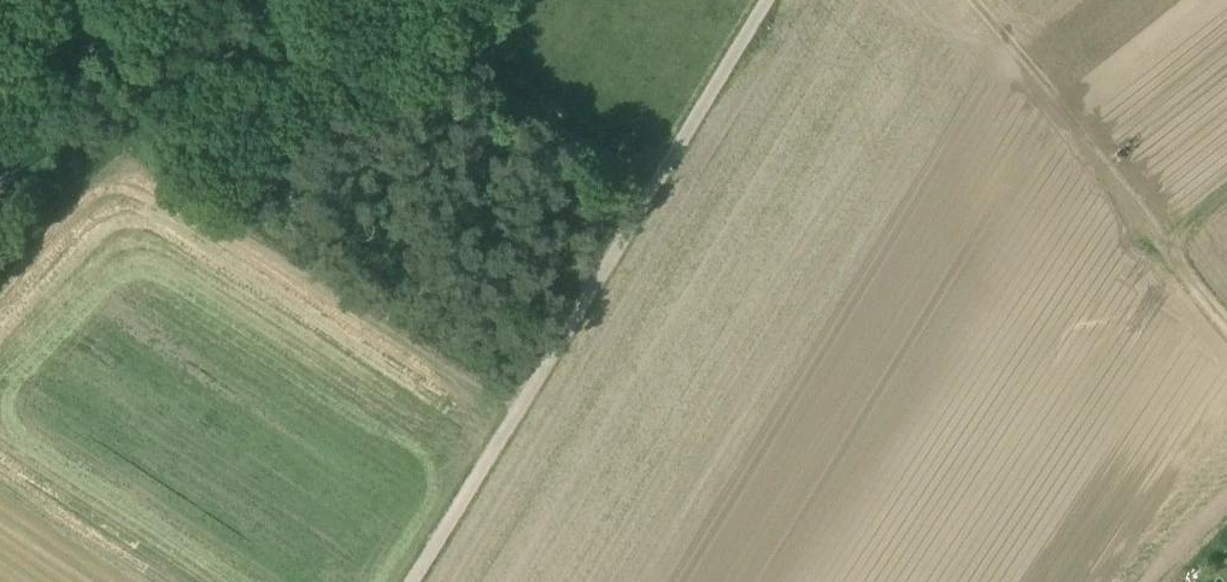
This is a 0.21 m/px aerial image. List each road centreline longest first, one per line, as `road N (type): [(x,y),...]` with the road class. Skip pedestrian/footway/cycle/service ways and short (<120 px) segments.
road 1 (track): [(414,581),(768,0)]
road 2 (track): [(335,0),(649,197)]
road 3 (track): [(1226,192),(1157,248),(1226,329)]

